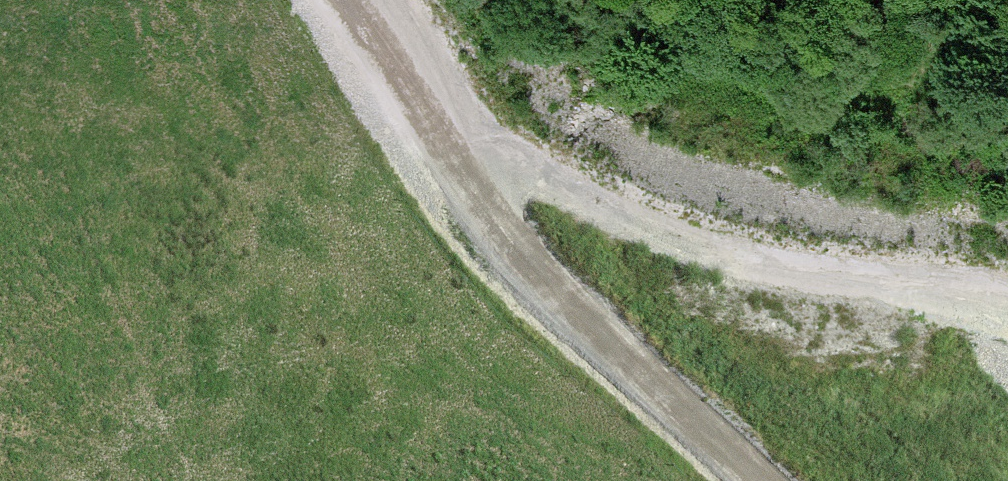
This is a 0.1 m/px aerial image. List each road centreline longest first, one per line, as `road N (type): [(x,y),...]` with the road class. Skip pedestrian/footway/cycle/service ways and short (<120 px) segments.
road 1 (track): [(413,0),(570,161),(755,260),(898,269),(1007,291)]
road 2 (track): [(784,480),(471,200),(336,0)]

